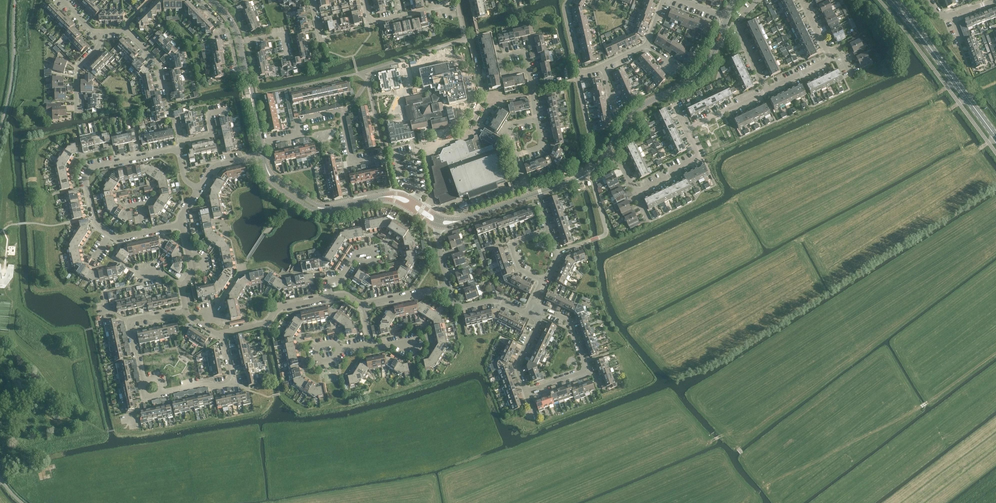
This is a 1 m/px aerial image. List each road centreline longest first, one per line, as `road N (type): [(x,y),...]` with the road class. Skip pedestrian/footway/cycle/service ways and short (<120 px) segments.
road 1 (tertiary): [(607,154),(628,117),(706,67),(726,18)]
road 2 (residential): [(261,142),(299,134),(299,120),(342,112),(351,163),(385,157)]
road 3 (primary): [(995,137),(893,0)]
road 4 (residential): [(110,234),(96,225),(85,177),(91,167),(178,149)]
road 5 (unclassified): [(0,129),(13,79),(15,0)]
road 6 (residential): [(180,142),(158,63),(126,31)]
road 7 (residential): [(162,392),(233,381),(223,334)]

